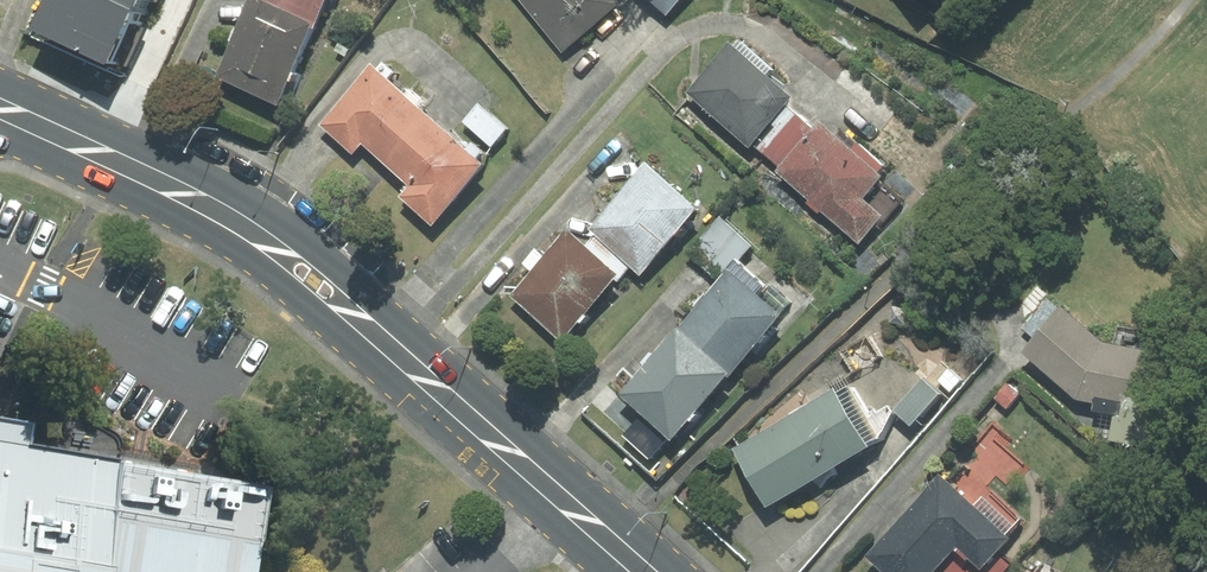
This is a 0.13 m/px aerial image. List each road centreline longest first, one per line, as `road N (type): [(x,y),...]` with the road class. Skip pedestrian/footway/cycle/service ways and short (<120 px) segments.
road 1 (secondary): [(0,106),(250,229),(643,571)]

